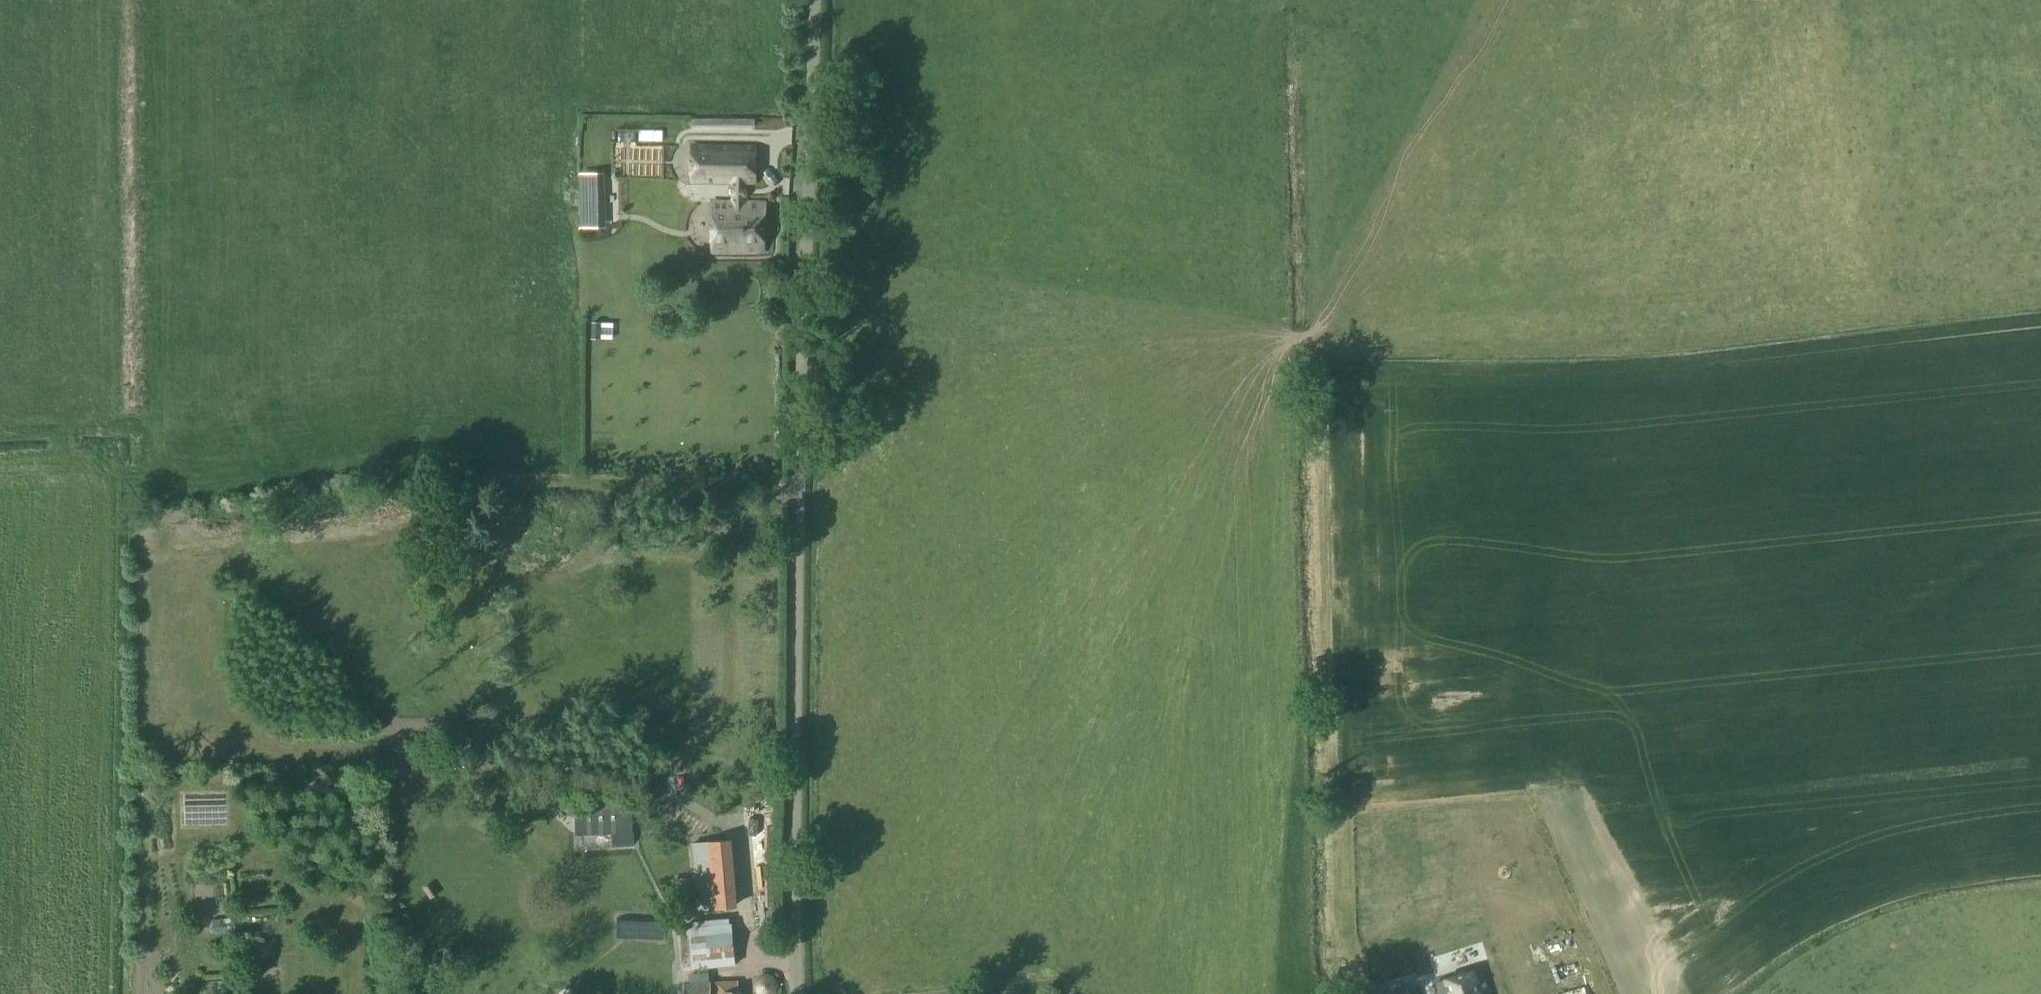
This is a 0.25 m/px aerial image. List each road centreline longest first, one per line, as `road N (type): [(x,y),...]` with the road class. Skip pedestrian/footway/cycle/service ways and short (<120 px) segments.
road 1 (unclassified): [(795,993),(794,525),(815,0)]

